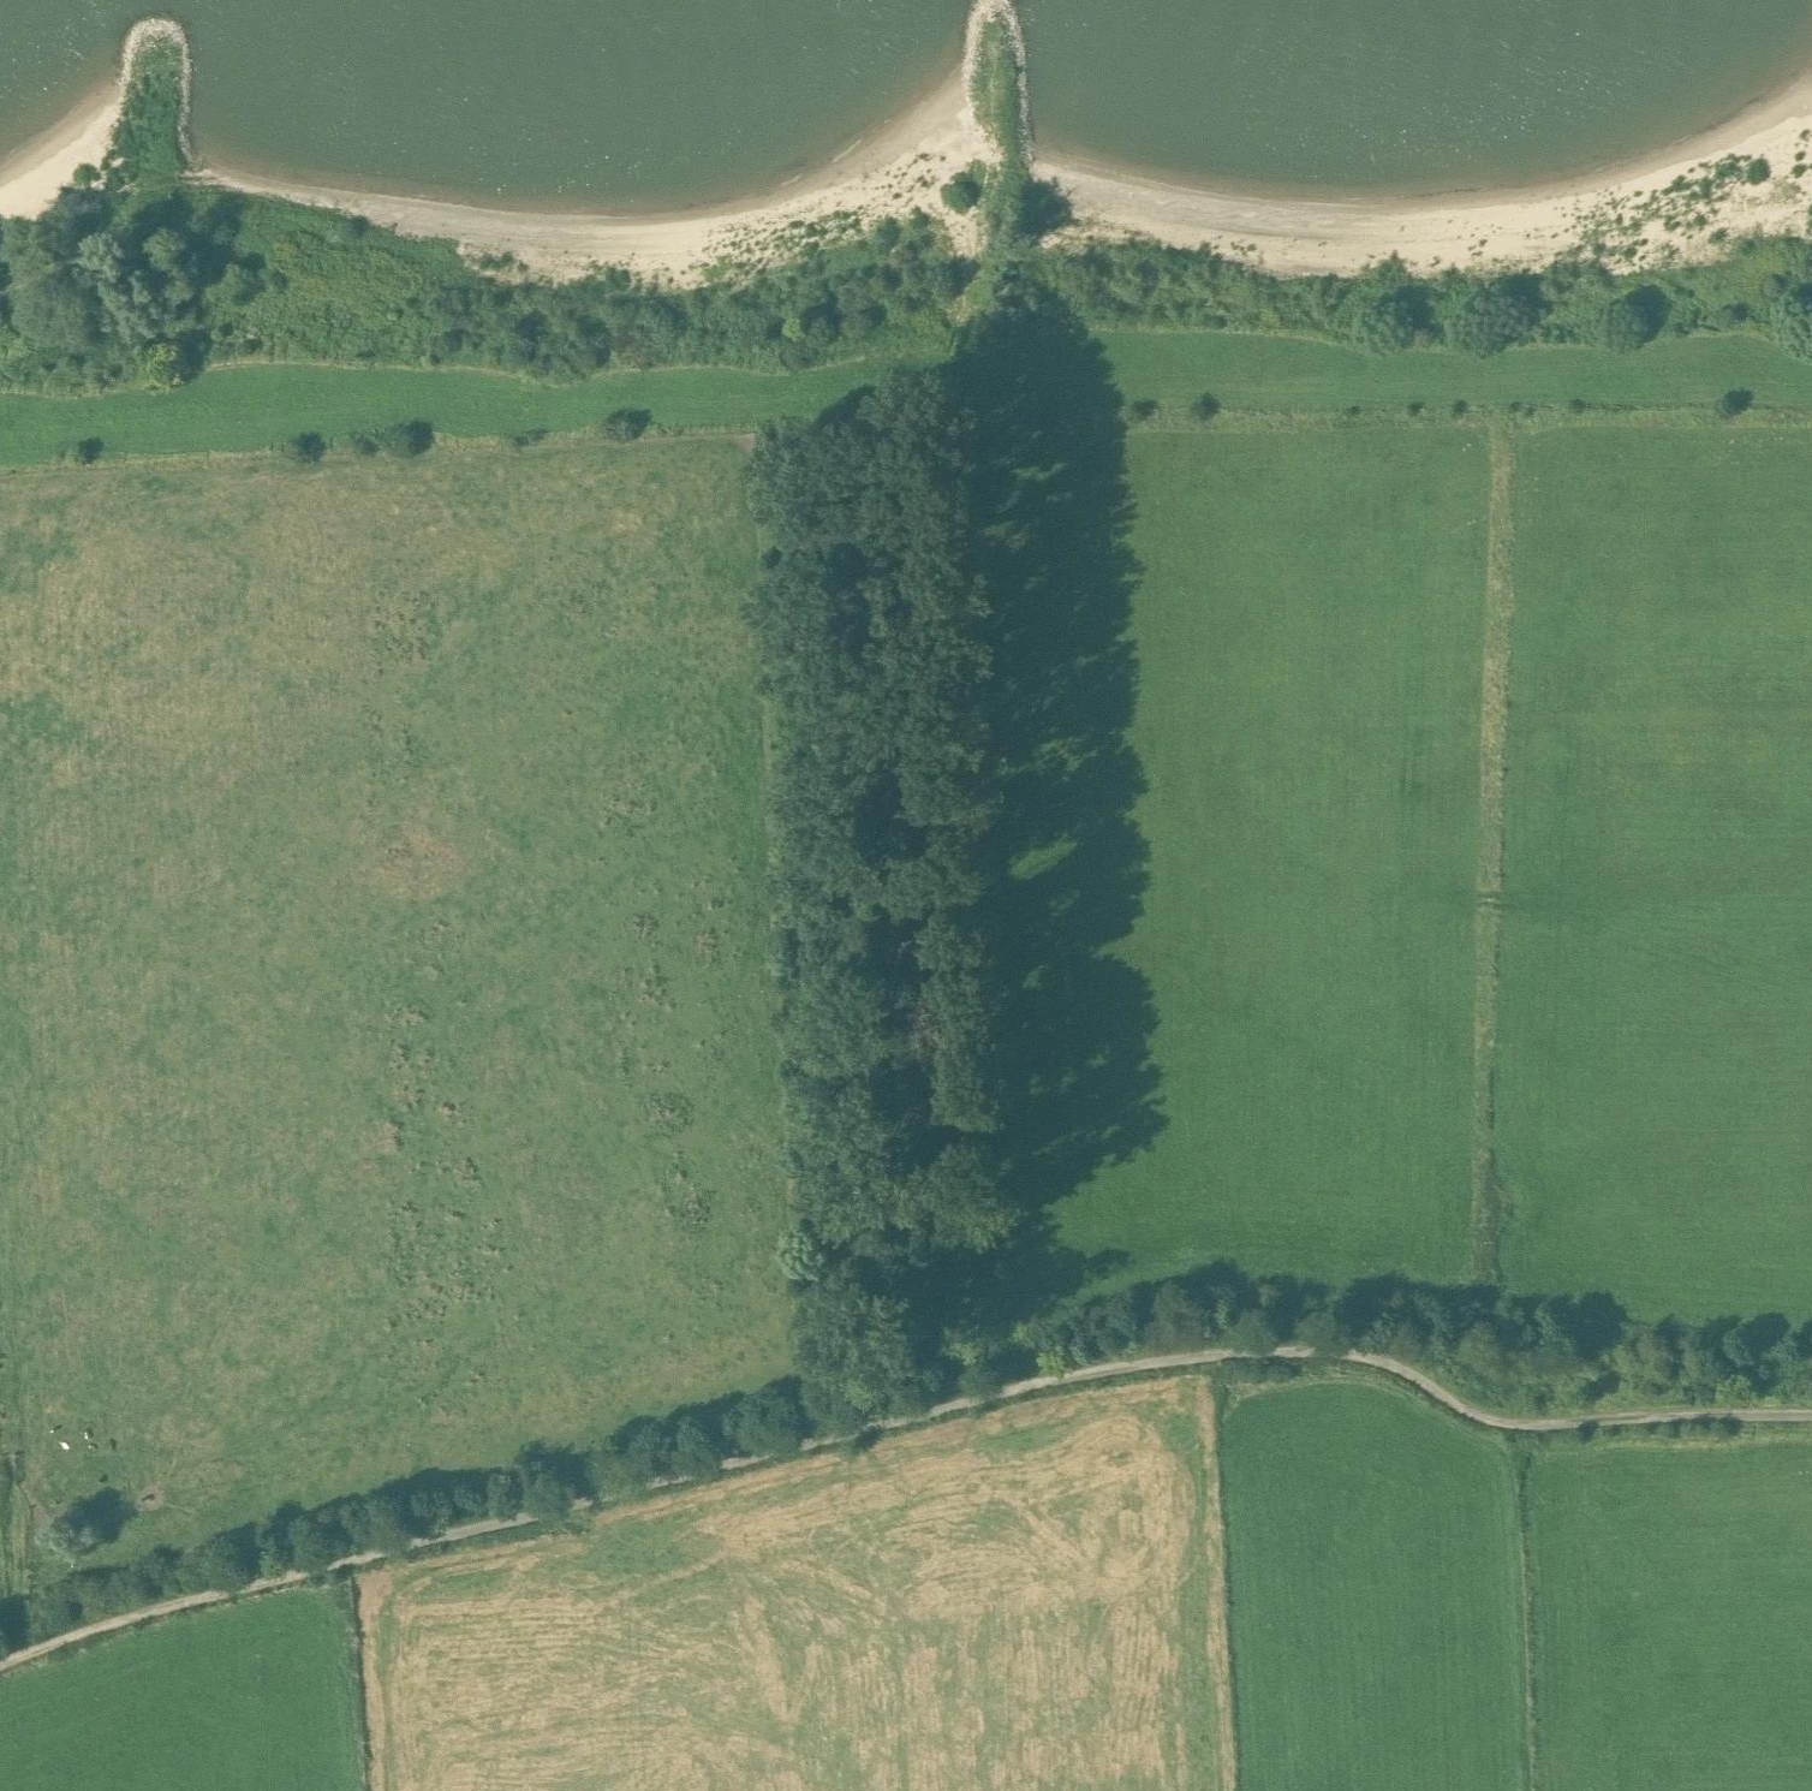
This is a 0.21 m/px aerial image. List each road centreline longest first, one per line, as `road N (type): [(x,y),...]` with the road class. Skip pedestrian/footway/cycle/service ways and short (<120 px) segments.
road 1 (track): [(1811,1414),(1507,1424),(1458,1407),(1394,1363),(1344,1353),(1150,1361),(1062,1376),(183,1600),(0,1663)]

